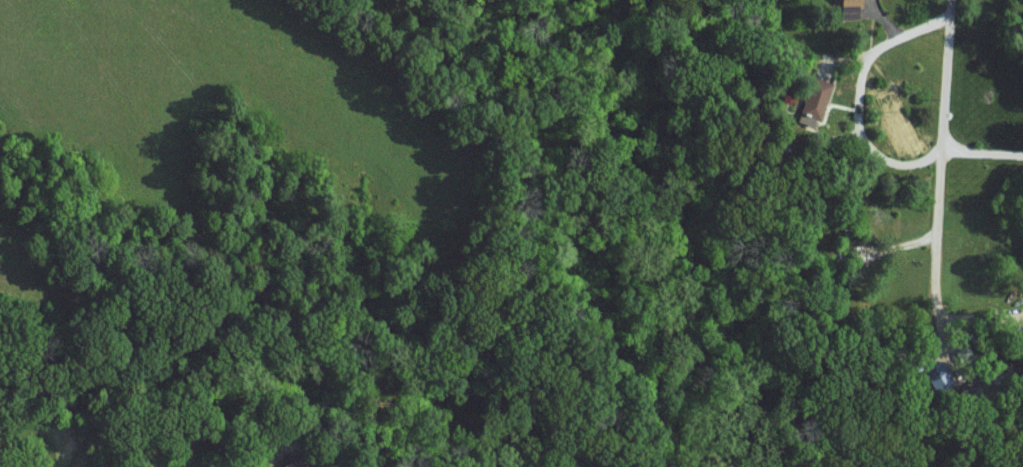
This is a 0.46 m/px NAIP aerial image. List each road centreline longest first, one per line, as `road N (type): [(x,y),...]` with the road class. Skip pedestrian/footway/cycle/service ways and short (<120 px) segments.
road 1 (residential): [(952,0),(941,217)]
road 2 (residential): [(963,362),(942,296),(941,217)]

